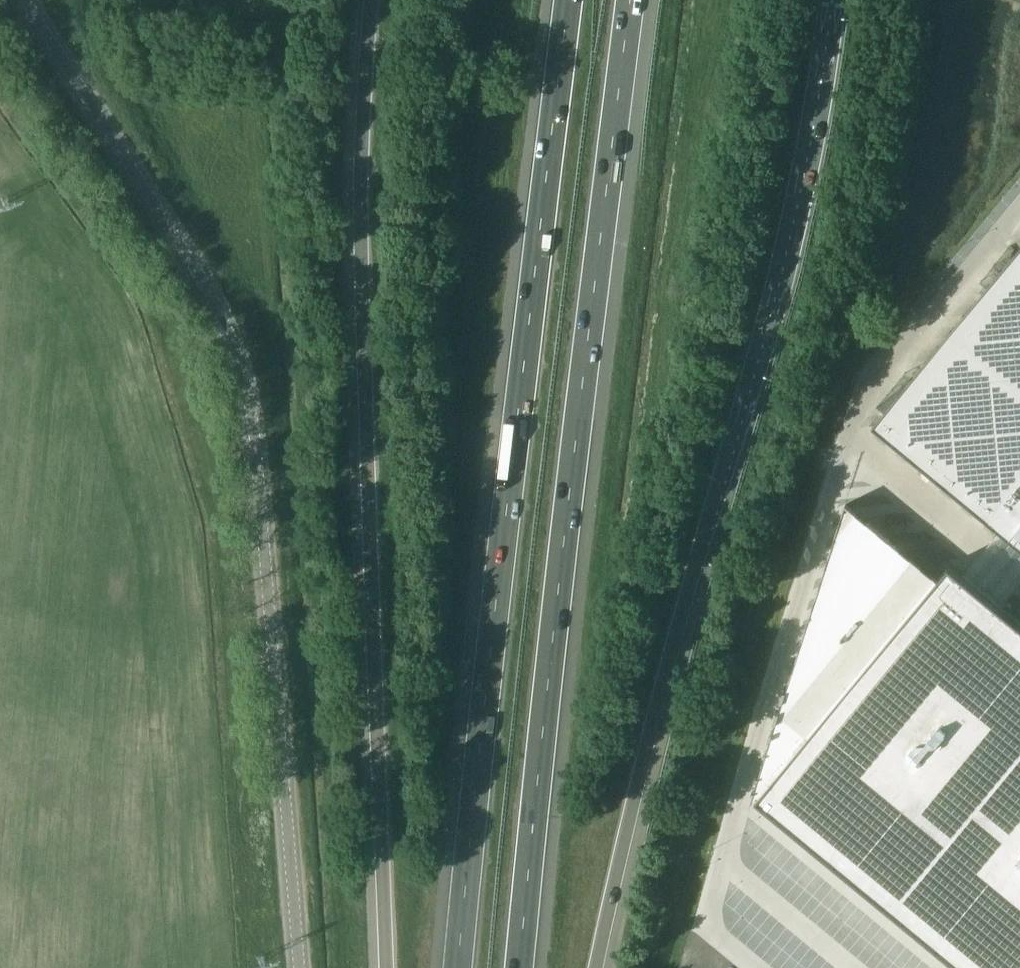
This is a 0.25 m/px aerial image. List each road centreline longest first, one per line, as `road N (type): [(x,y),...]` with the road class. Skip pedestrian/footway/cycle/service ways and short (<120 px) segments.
road 1 (unclassified): [(299,967),(243,376),(202,279),(24,0)]
road 2 (motorway): [(596,967),(644,753),(775,297),(832,0)]
road 3 (motorway): [(519,967),(630,0)]
road 4 (motorway): [(567,0),(458,967)]
road 5 (motorway): [(371,0),(361,196),(385,967)]

